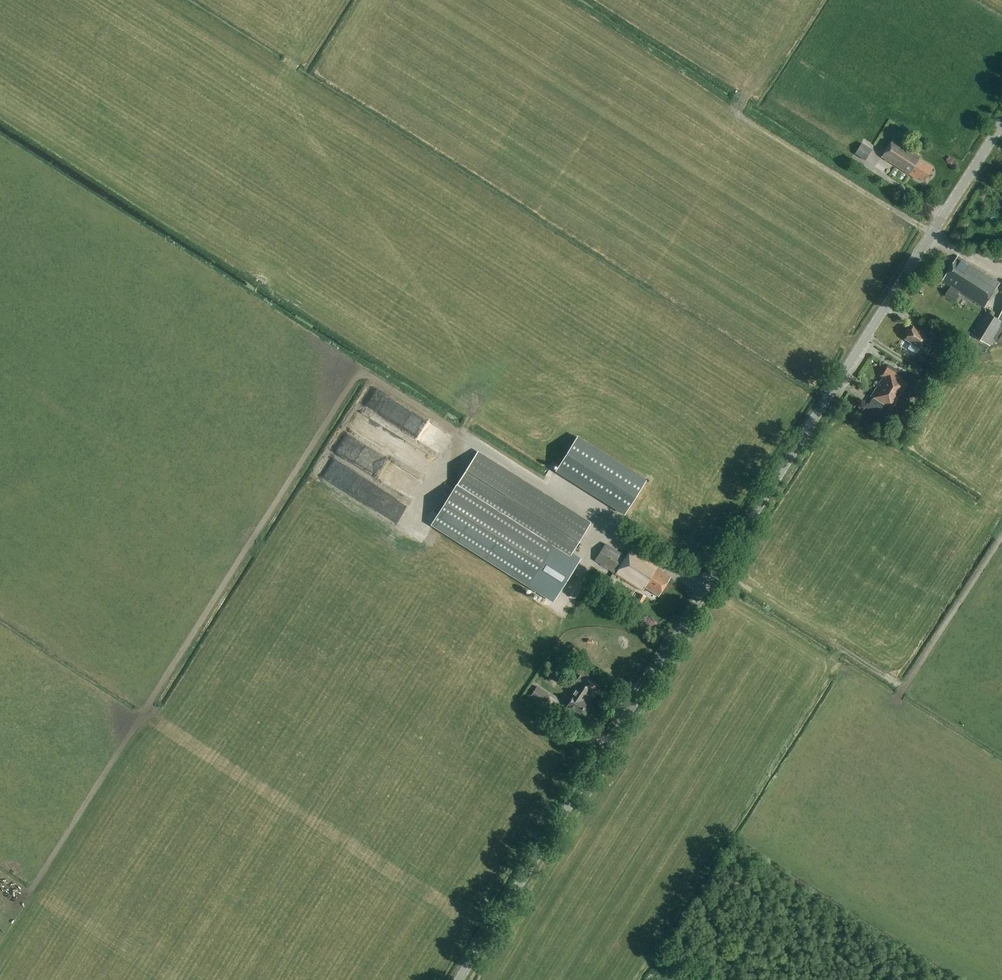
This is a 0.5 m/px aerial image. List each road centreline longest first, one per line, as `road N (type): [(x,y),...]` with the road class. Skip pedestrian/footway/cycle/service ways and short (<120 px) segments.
road 1 (tertiary): [(459,979),(1001,125)]
road 2 (track): [(361,371),(23,907)]
road 3 (track): [(932,234),(736,109)]

